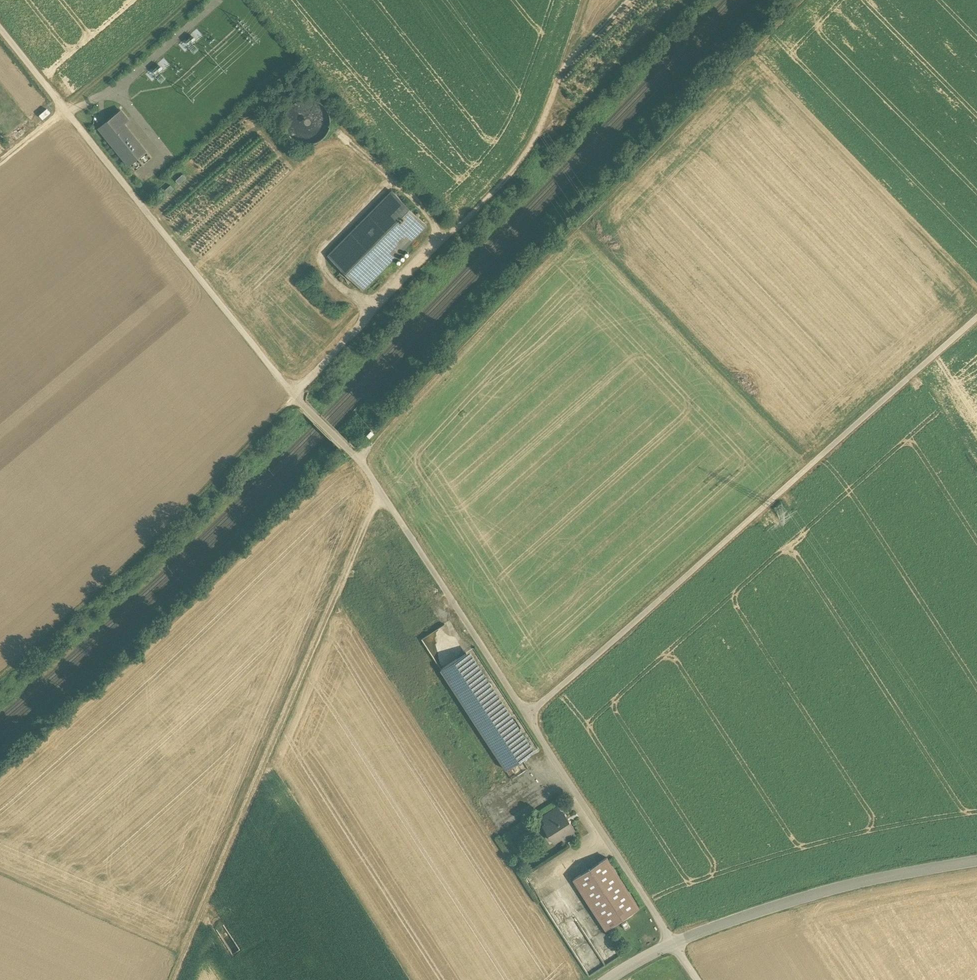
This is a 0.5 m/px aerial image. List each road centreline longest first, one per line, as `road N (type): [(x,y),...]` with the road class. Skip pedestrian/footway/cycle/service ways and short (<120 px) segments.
road 1 (track): [(357,458),(798,0)]
road 2 (track): [(528,715),(976,318)]
road 3 (track): [(699,979),(381,493)]
road 4 (track): [(296,397),(0,30)]
road 5 (track): [(337,599),(176,979)]
road 6 (track): [(0,675),(146,547),(296,397)]
road 7 (unclassified): [(976,861),(832,889),(673,943),(608,979)]
road 8 (track): [(580,225),(812,464)]
road 9 (track): [(585,0),(538,131),(505,182),(452,232)]
road 10 (track): [(191,0),(0,163)]

